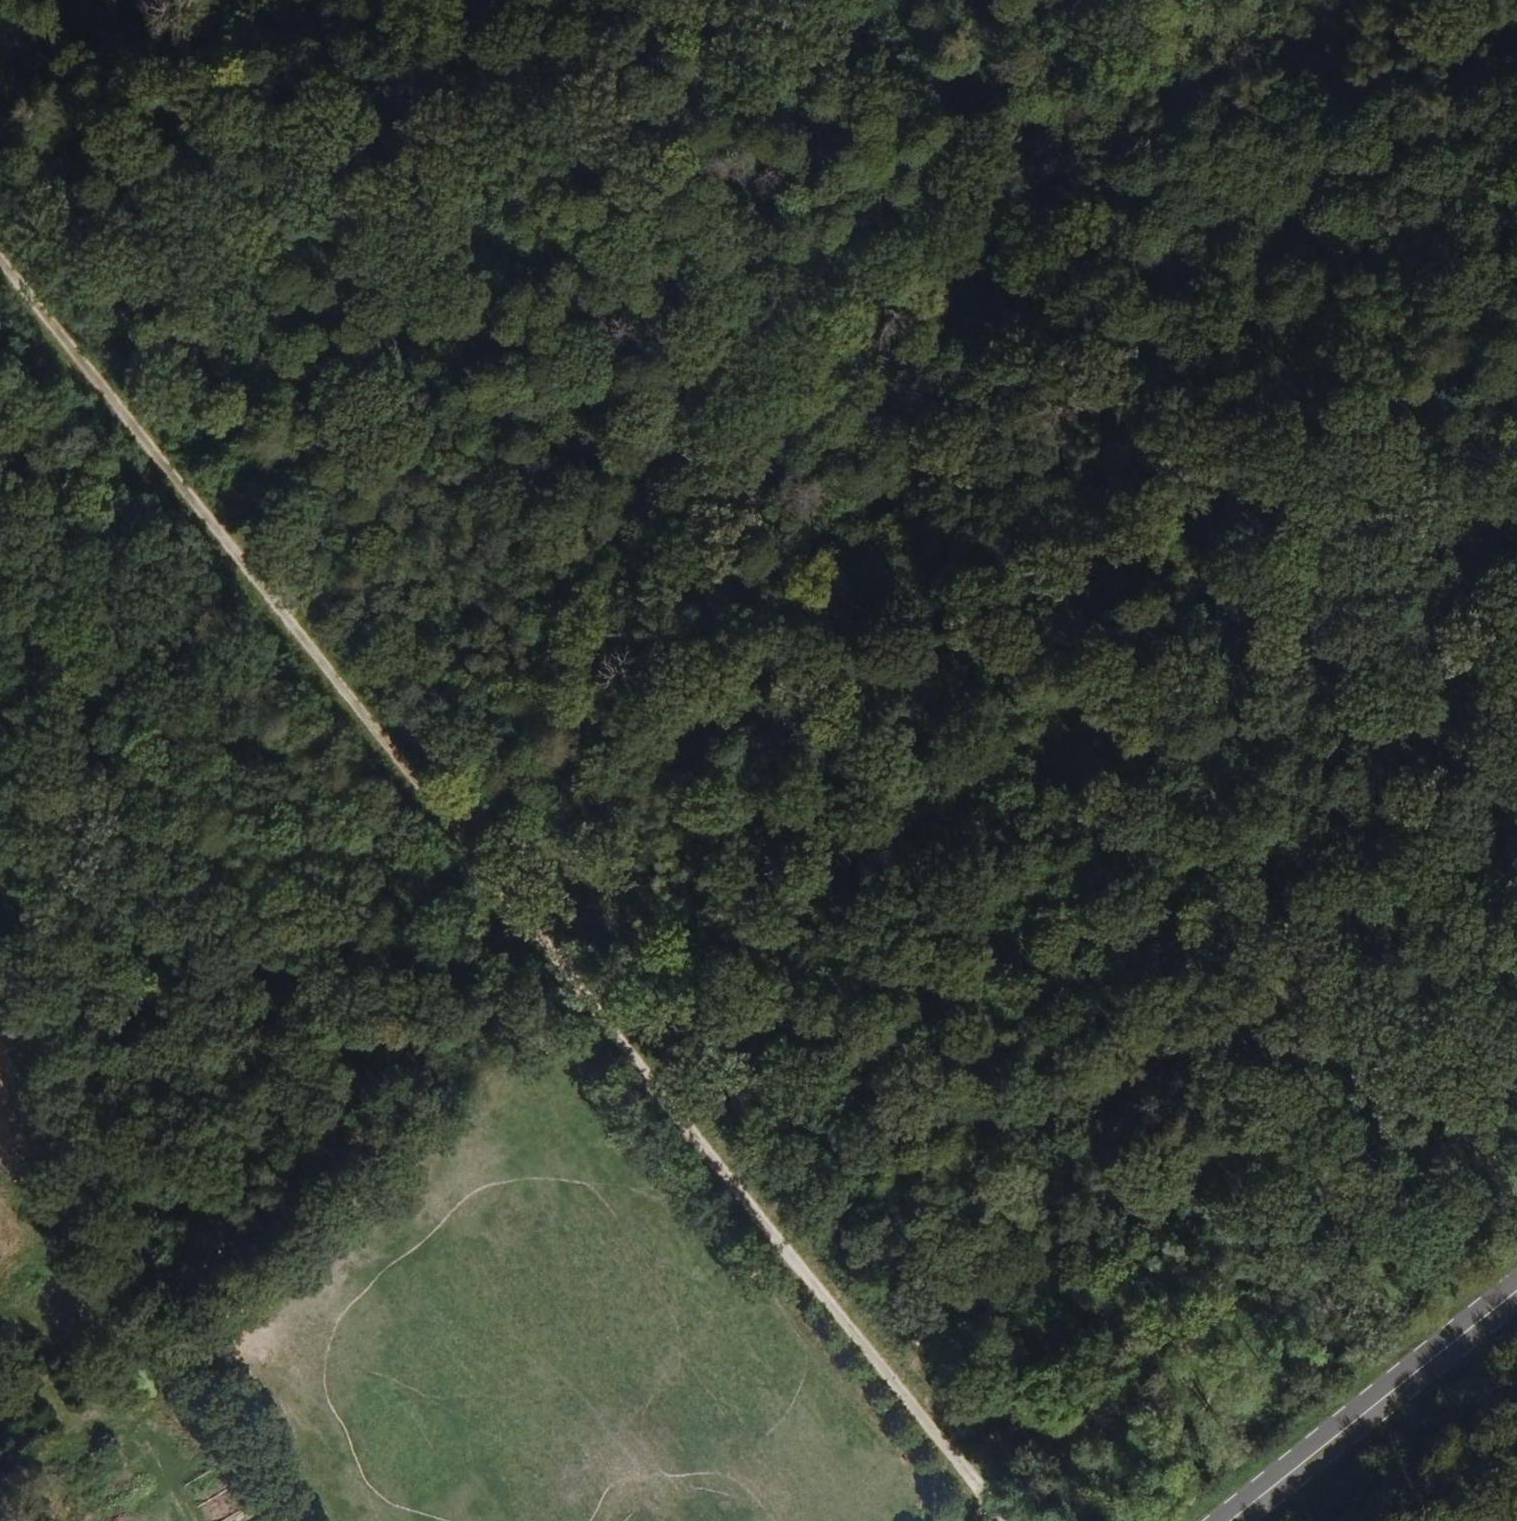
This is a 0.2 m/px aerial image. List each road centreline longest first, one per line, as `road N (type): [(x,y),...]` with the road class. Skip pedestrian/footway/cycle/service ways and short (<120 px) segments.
road 1 (track): [(0,279),(1015,1520)]
road 2 (secondary): [(1233,1520),(1516,1294)]

